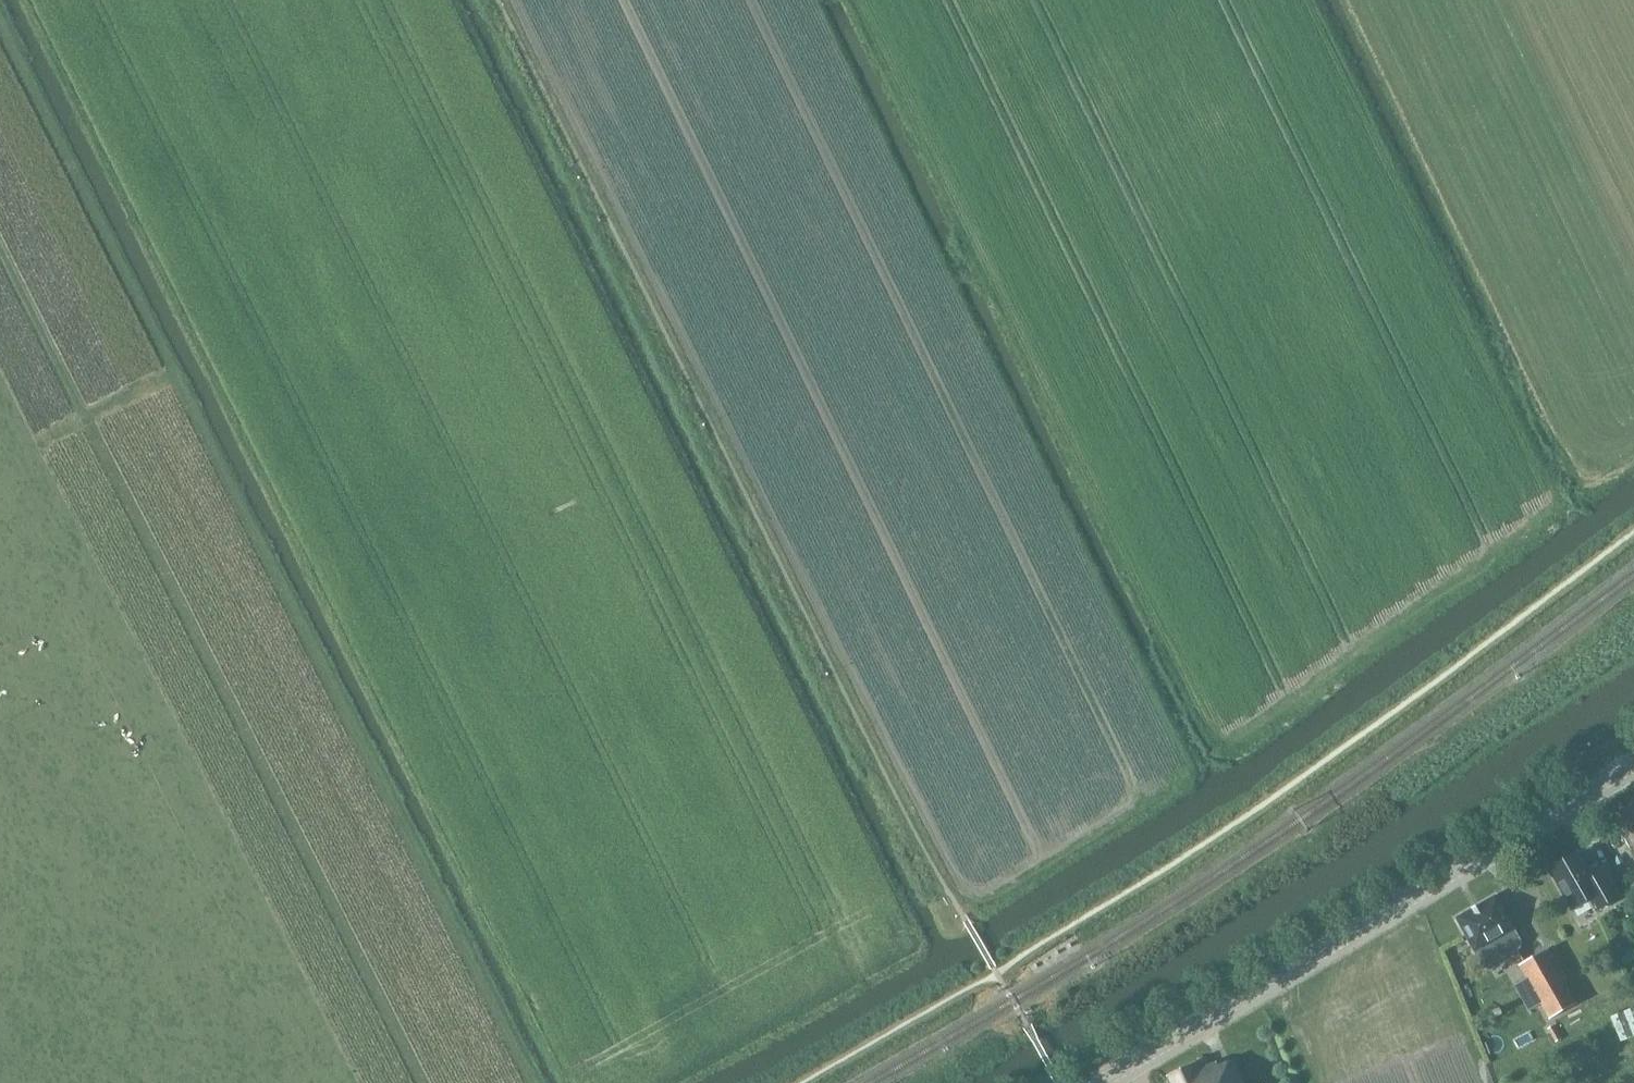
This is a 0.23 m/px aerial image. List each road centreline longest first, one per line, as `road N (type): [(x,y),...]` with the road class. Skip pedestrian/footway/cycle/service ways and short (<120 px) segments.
road 1 (tertiary): [(1101,1082),(1633,766)]

